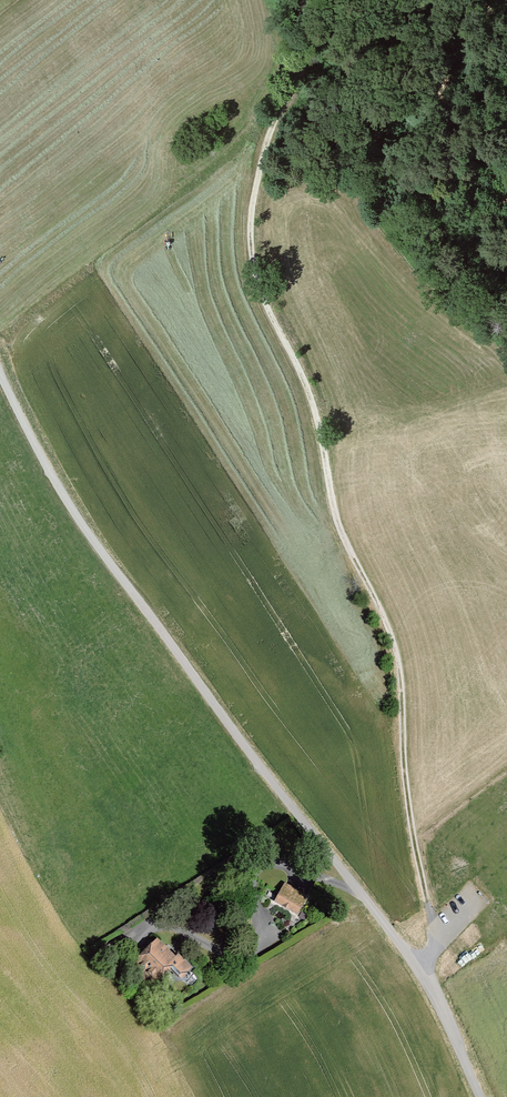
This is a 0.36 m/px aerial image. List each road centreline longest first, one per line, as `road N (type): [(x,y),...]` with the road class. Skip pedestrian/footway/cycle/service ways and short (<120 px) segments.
road 1 (track): [(422,969),(437,939),(409,808),(403,676),(347,547),(305,380),(259,288),(251,243),(251,212),(274,122),(308,67),(306,26),(291,0)]
road 2 (unclassified): [(479,1096),(422,969),(117,574),(68,504),(0,371)]

